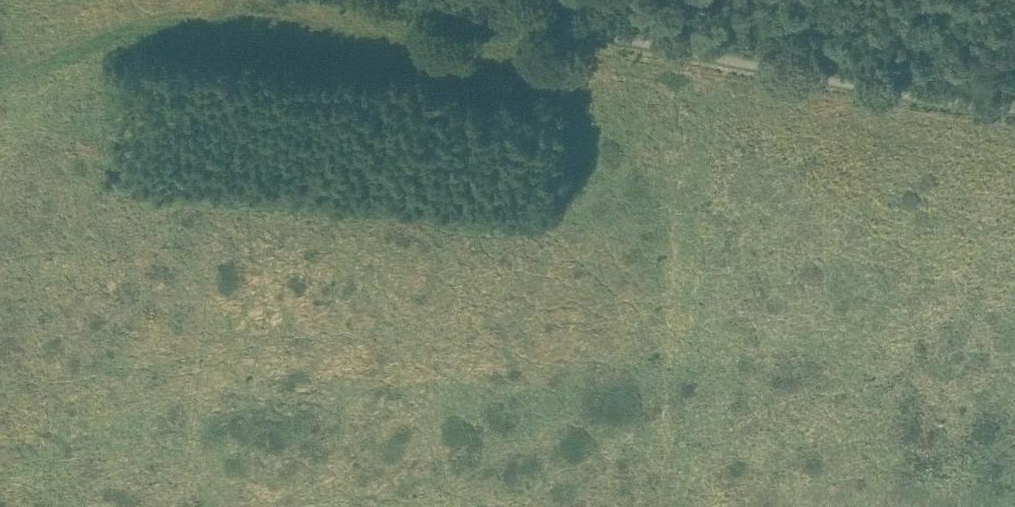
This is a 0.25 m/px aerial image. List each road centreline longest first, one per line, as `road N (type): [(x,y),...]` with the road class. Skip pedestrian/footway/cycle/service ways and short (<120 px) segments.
road 1 (unclassified): [(1014,116),(952,111),(697,54),(381,0)]

